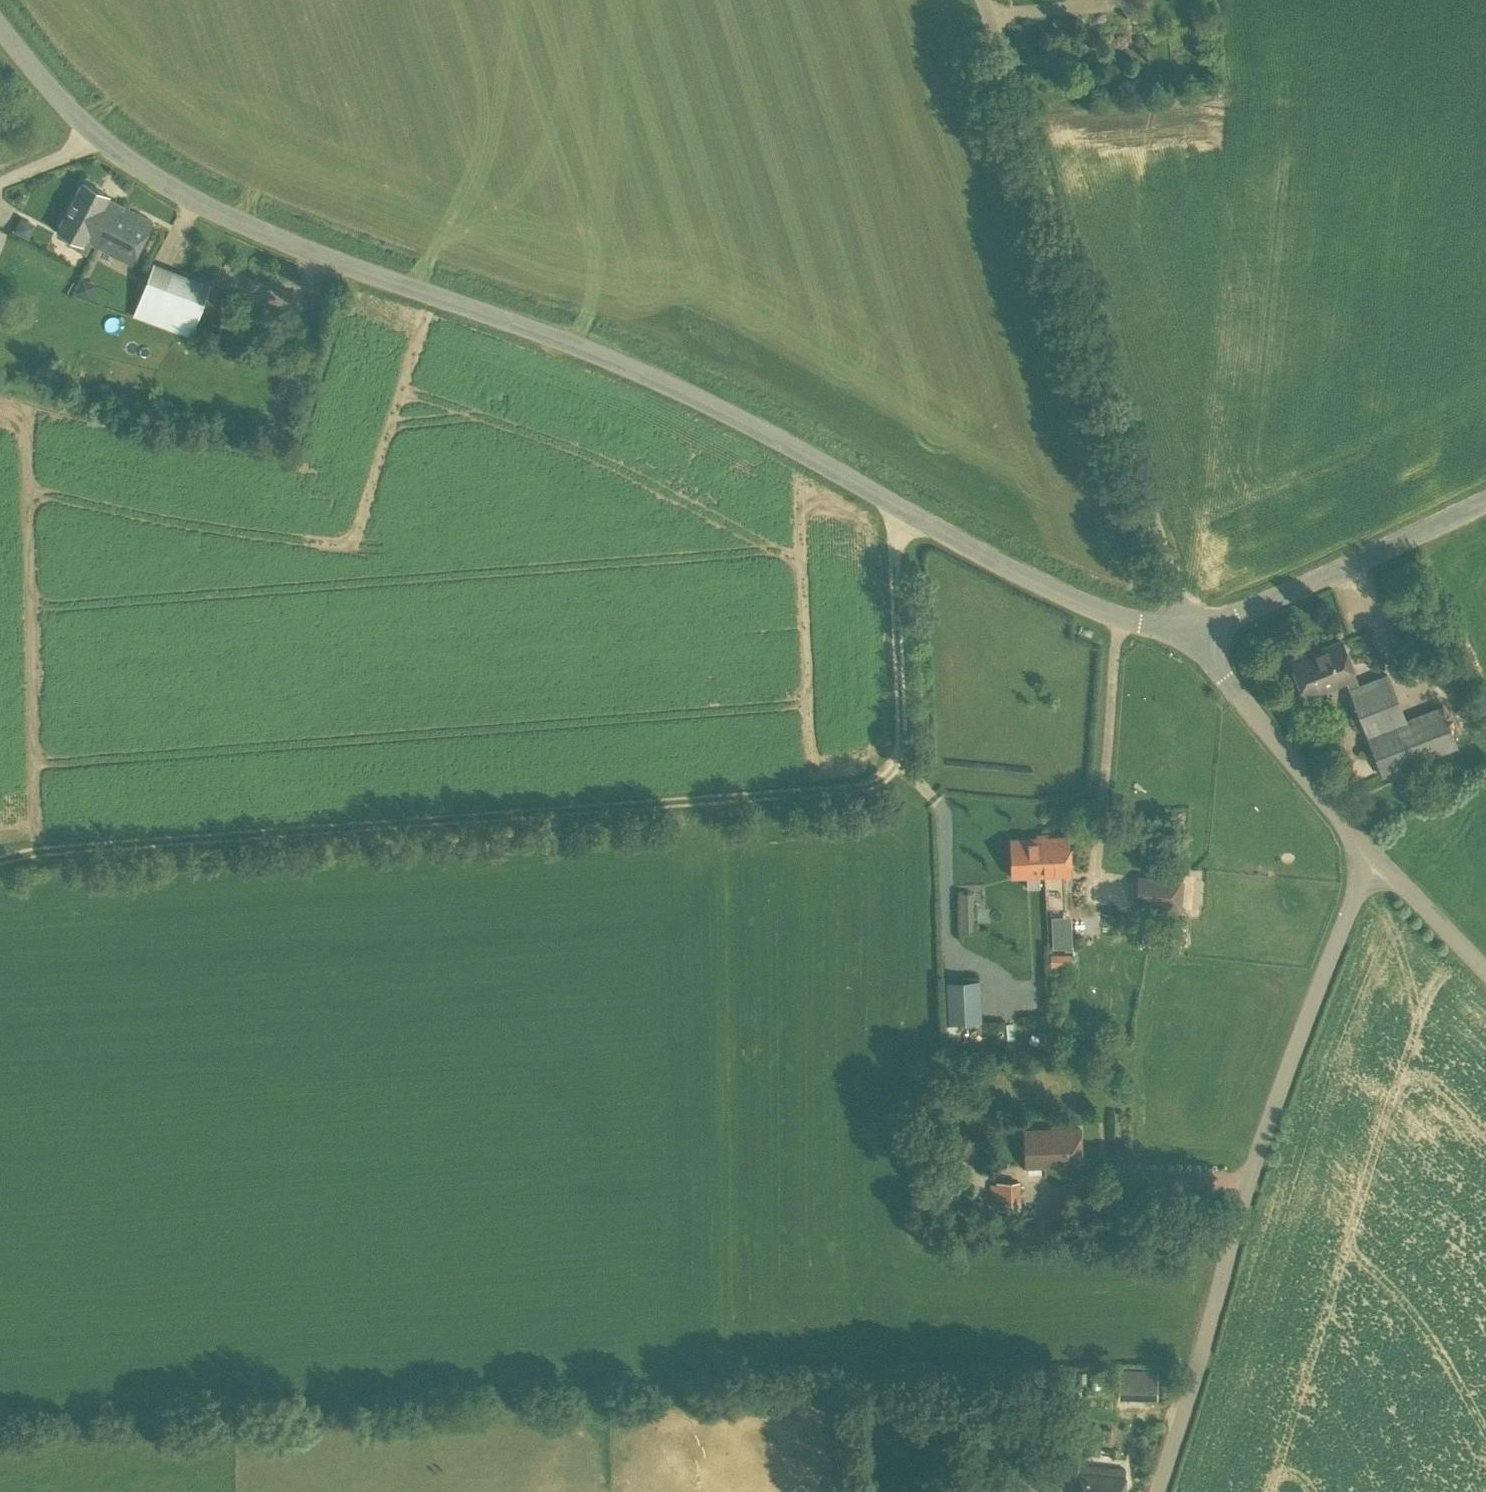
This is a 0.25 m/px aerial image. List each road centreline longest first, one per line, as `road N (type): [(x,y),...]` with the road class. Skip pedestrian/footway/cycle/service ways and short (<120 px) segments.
road 1 (tertiary): [(1191,628),(1125,621),(1050,592),(662,384),(179,193),(43,79),(0,23)]
road 2 (unclassified): [(1155,1491),(1273,1113),(1371,852)]
road 3 (unclassified): [(1191,628),(982,0)]
road 4 (tertiary): [(1191,628),(1274,603),(1485,503)]
road 5 (tertiary): [(1371,852),(1191,628)]
road 6 (tertiary): [(1485,972),(1371,852)]

